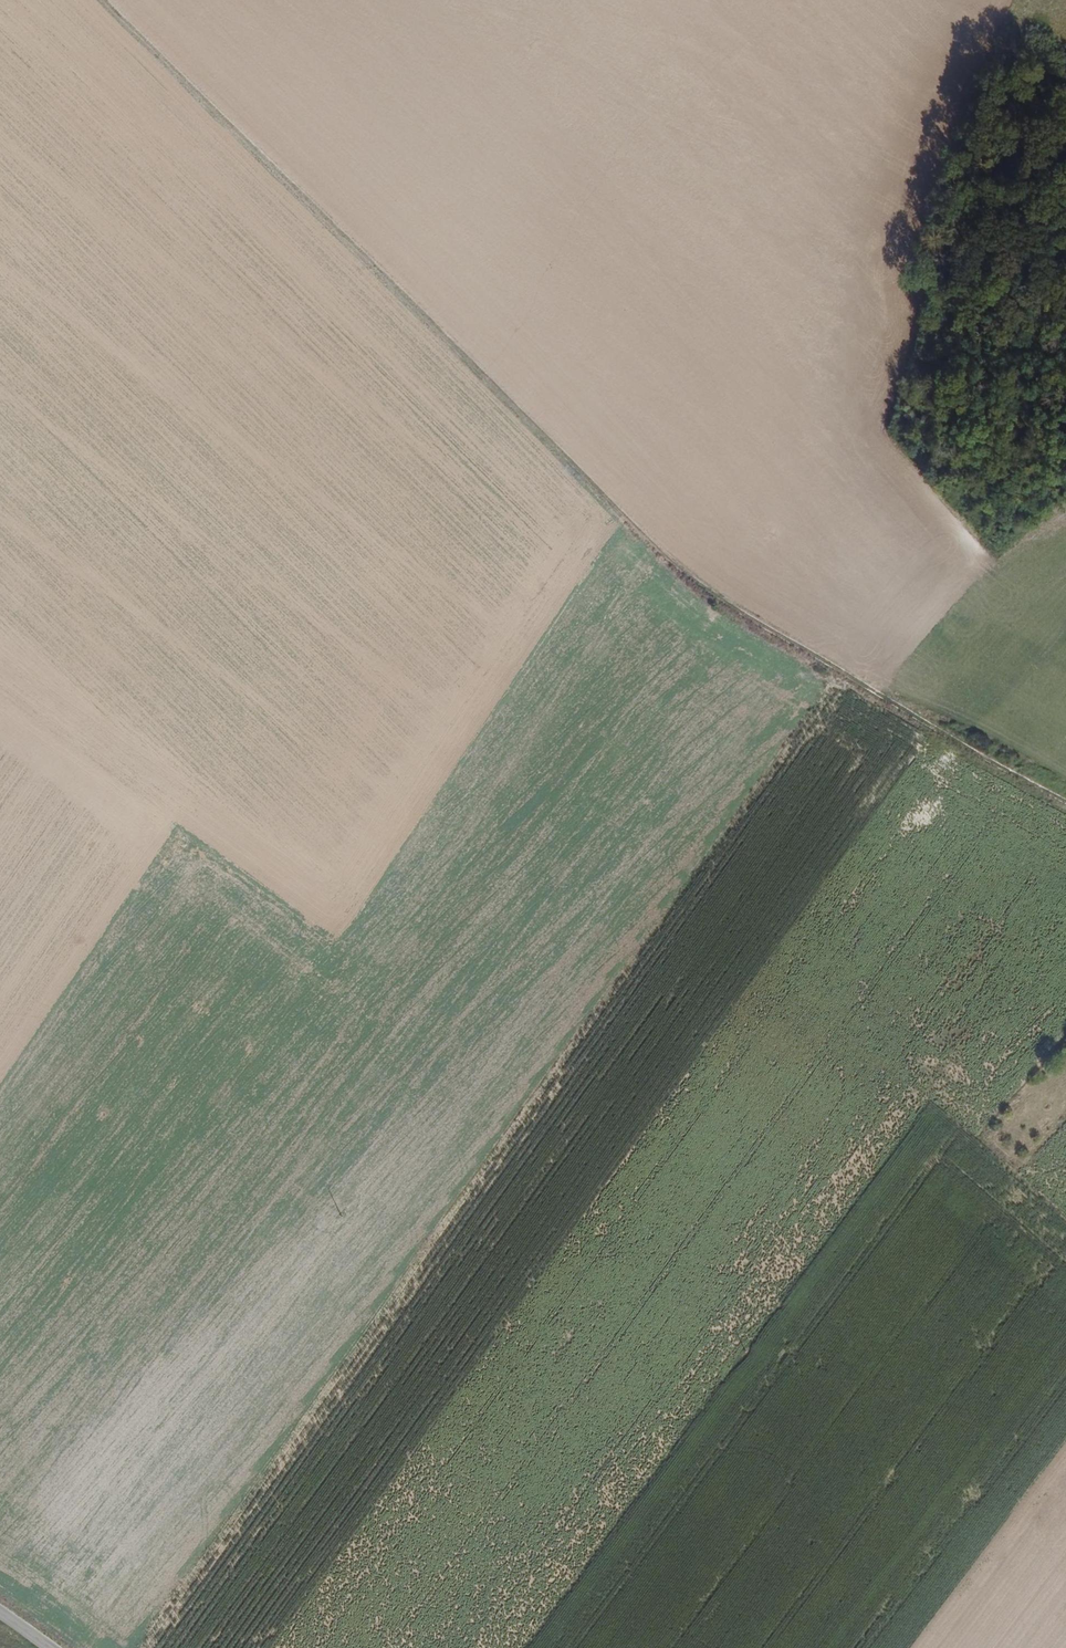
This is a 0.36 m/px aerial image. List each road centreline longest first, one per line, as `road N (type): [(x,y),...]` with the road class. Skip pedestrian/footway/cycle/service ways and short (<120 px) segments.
road 1 (track): [(1065,806),(724,600),(672,558),(297,184),(97,0)]

